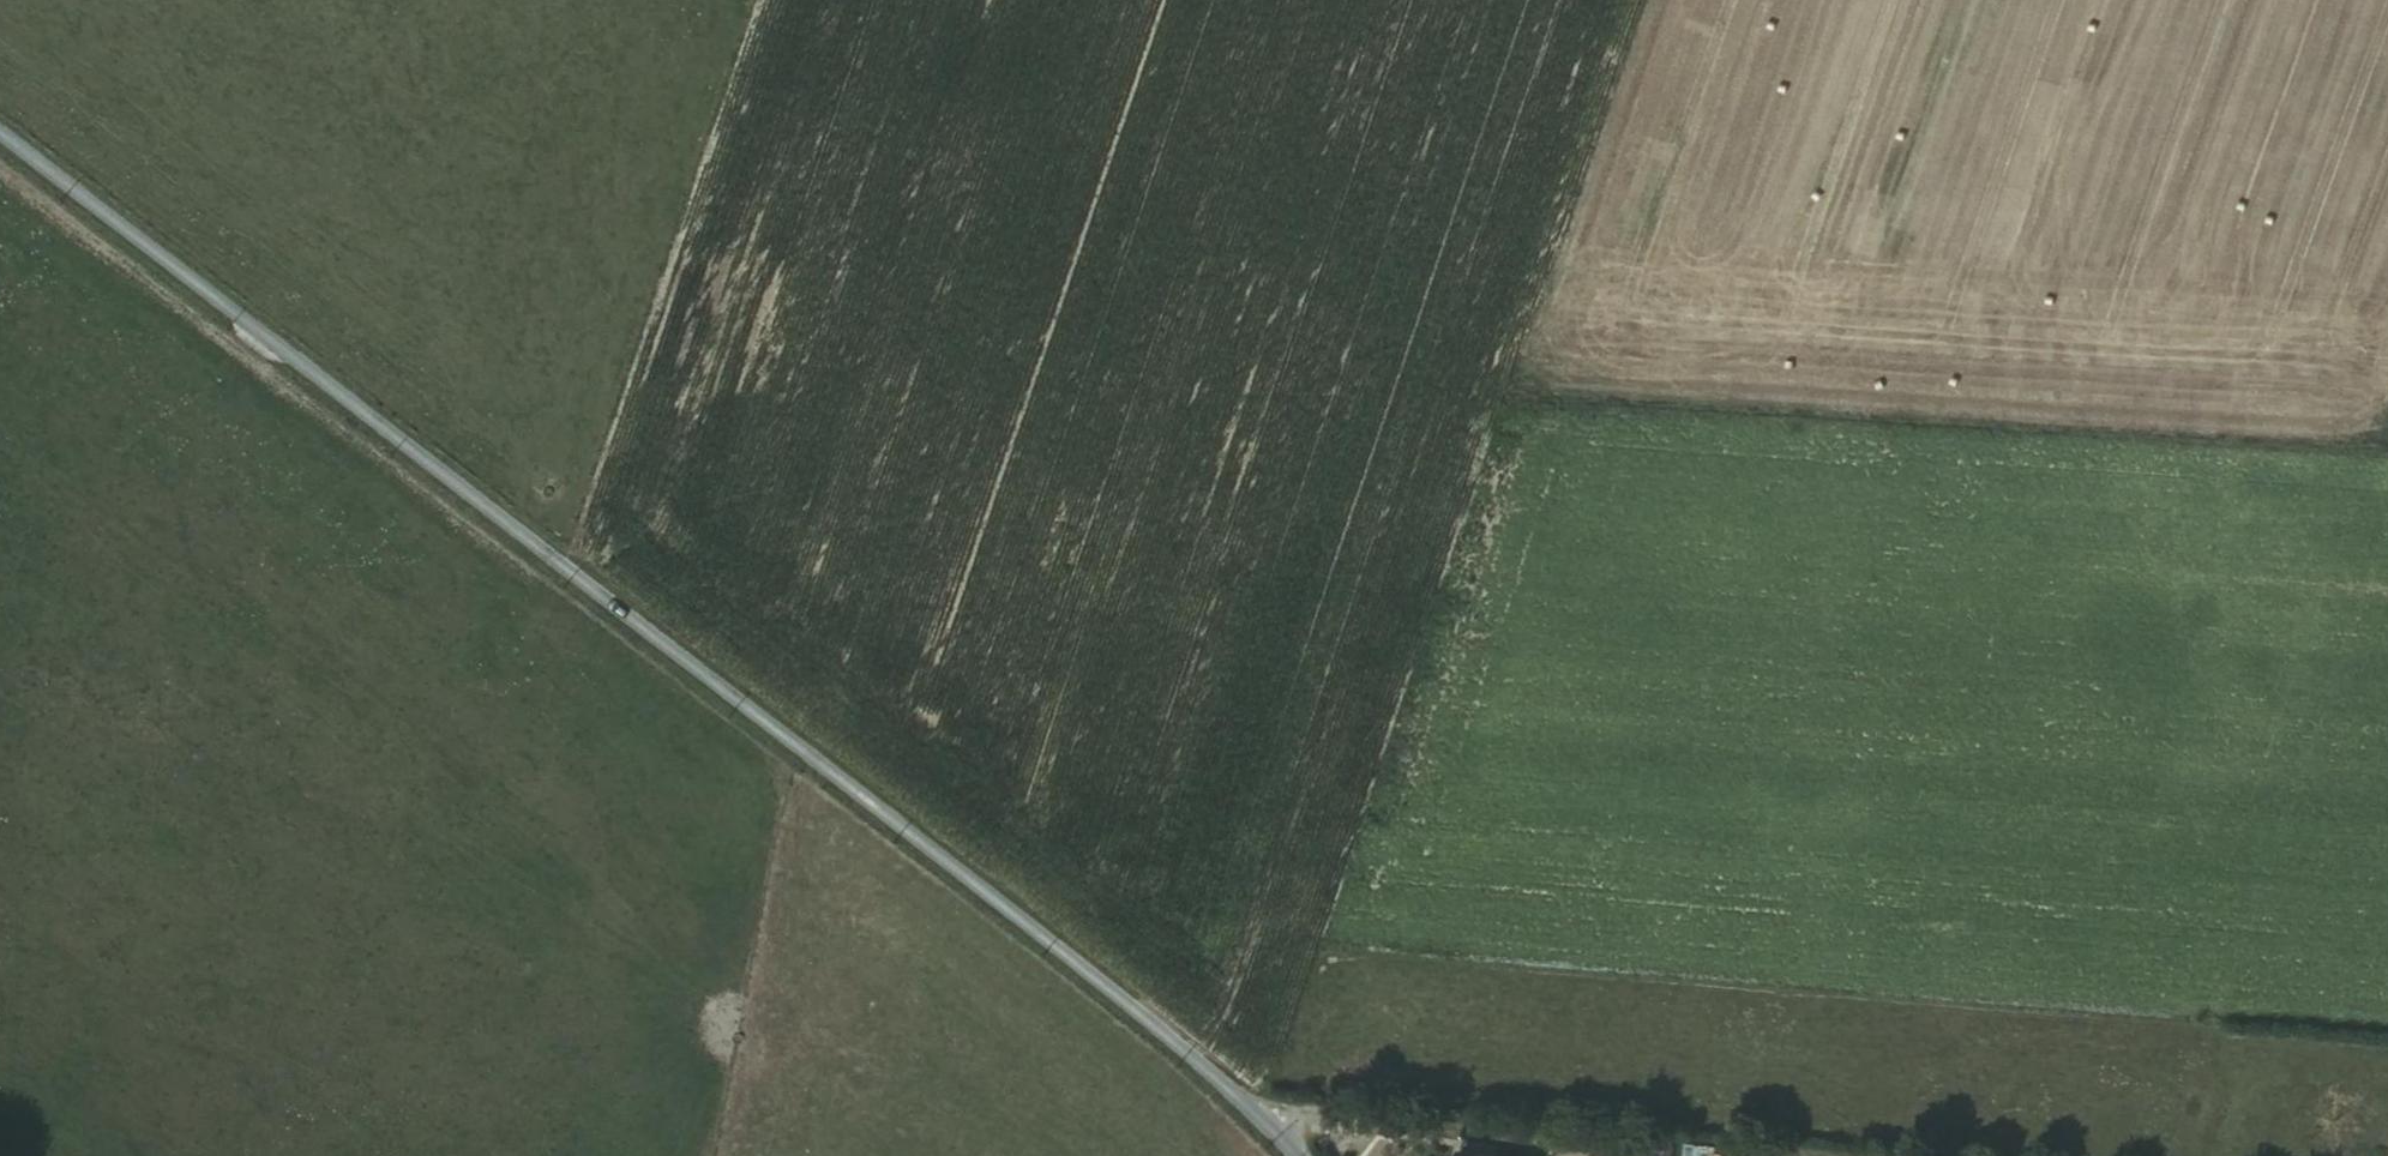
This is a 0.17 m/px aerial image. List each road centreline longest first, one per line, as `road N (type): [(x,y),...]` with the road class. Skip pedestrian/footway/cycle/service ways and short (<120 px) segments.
road 1 (unclassified): [(0,133),(1251,1099),(1300,1155)]

